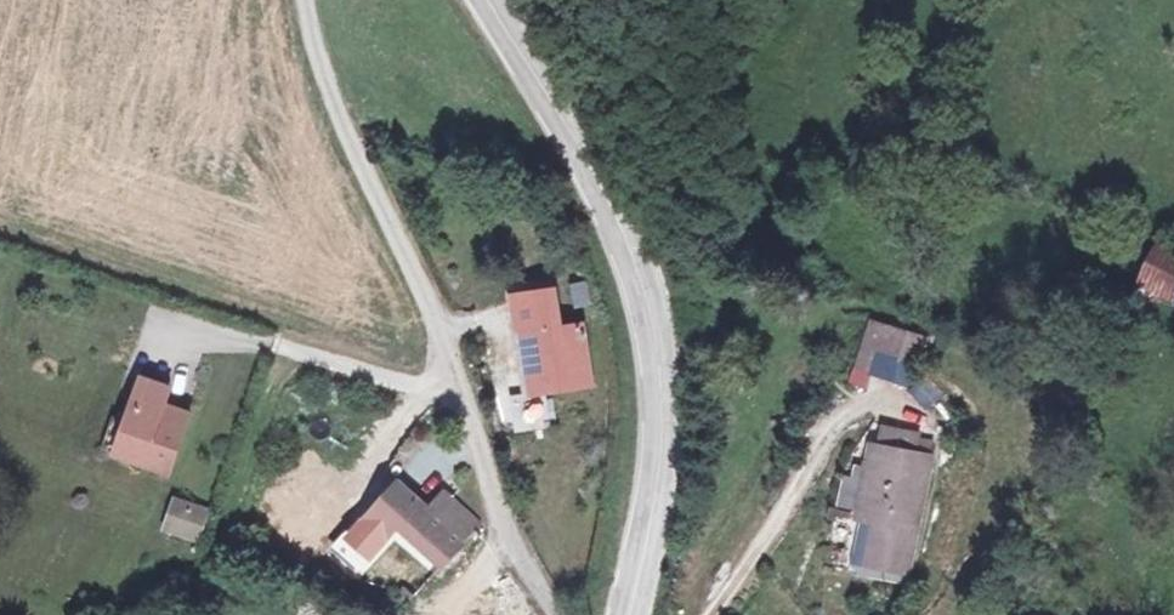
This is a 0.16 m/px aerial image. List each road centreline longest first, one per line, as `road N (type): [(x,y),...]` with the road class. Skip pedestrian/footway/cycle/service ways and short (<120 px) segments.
road 1 (residential): [(556,614),(504,525),(434,318),(338,107),(307,0)]
road 2 (secondary): [(631,614),(655,458),(654,352),(633,260),(486,0)]

